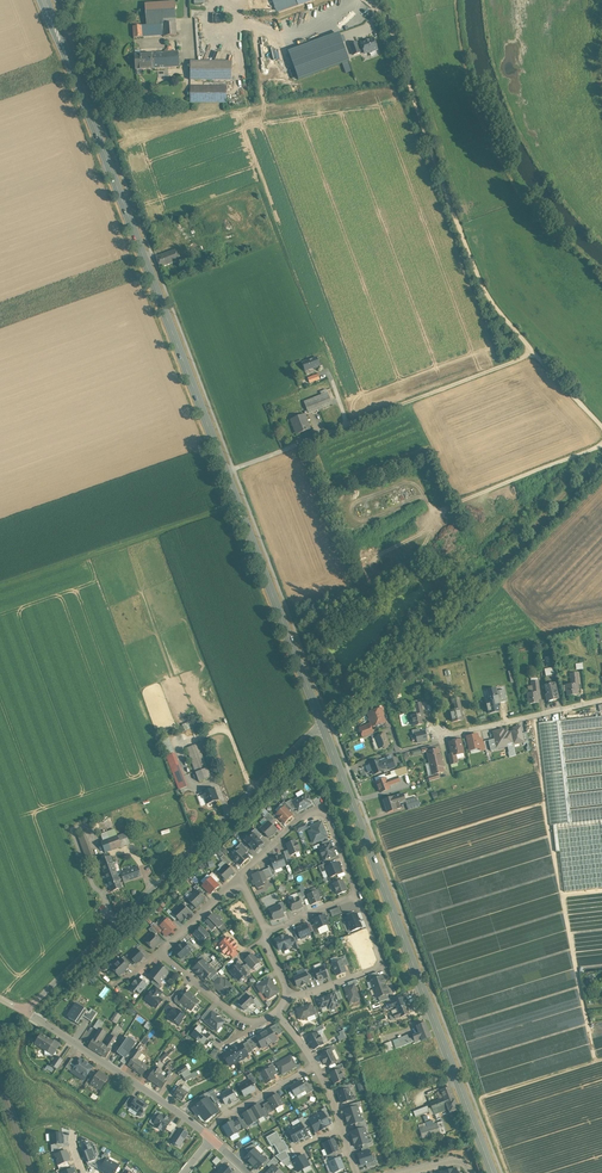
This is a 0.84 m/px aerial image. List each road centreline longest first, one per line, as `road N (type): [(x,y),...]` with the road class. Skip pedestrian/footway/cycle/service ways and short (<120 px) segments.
road 1 (primary): [(44,0),(323,728)]
road 2 (track): [(601,426),(487,291),(397,47),(372,0)]
road 3 (primary): [(323,728),(492,1172)]
road 4 (unclassified): [(27,1013),(323,728)]
road 5 (unclassified): [(208,1135),(27,1013)]
road 6 (track): [(350,429),(534,353)]
road 7 (residential): [(358,894),(324,814),(302,820),(238,878)]
road 8 (residential): [(287,993),(316,991),(384,966),(358,894)]
road 9 (residential): [(601,700),(442,736)]
road 10 (residential): [(160,952),(231,1013),(256,1022),(276,1013)]
road 11 (residential): [(208,1135),(229,1113),(314,1067)]

